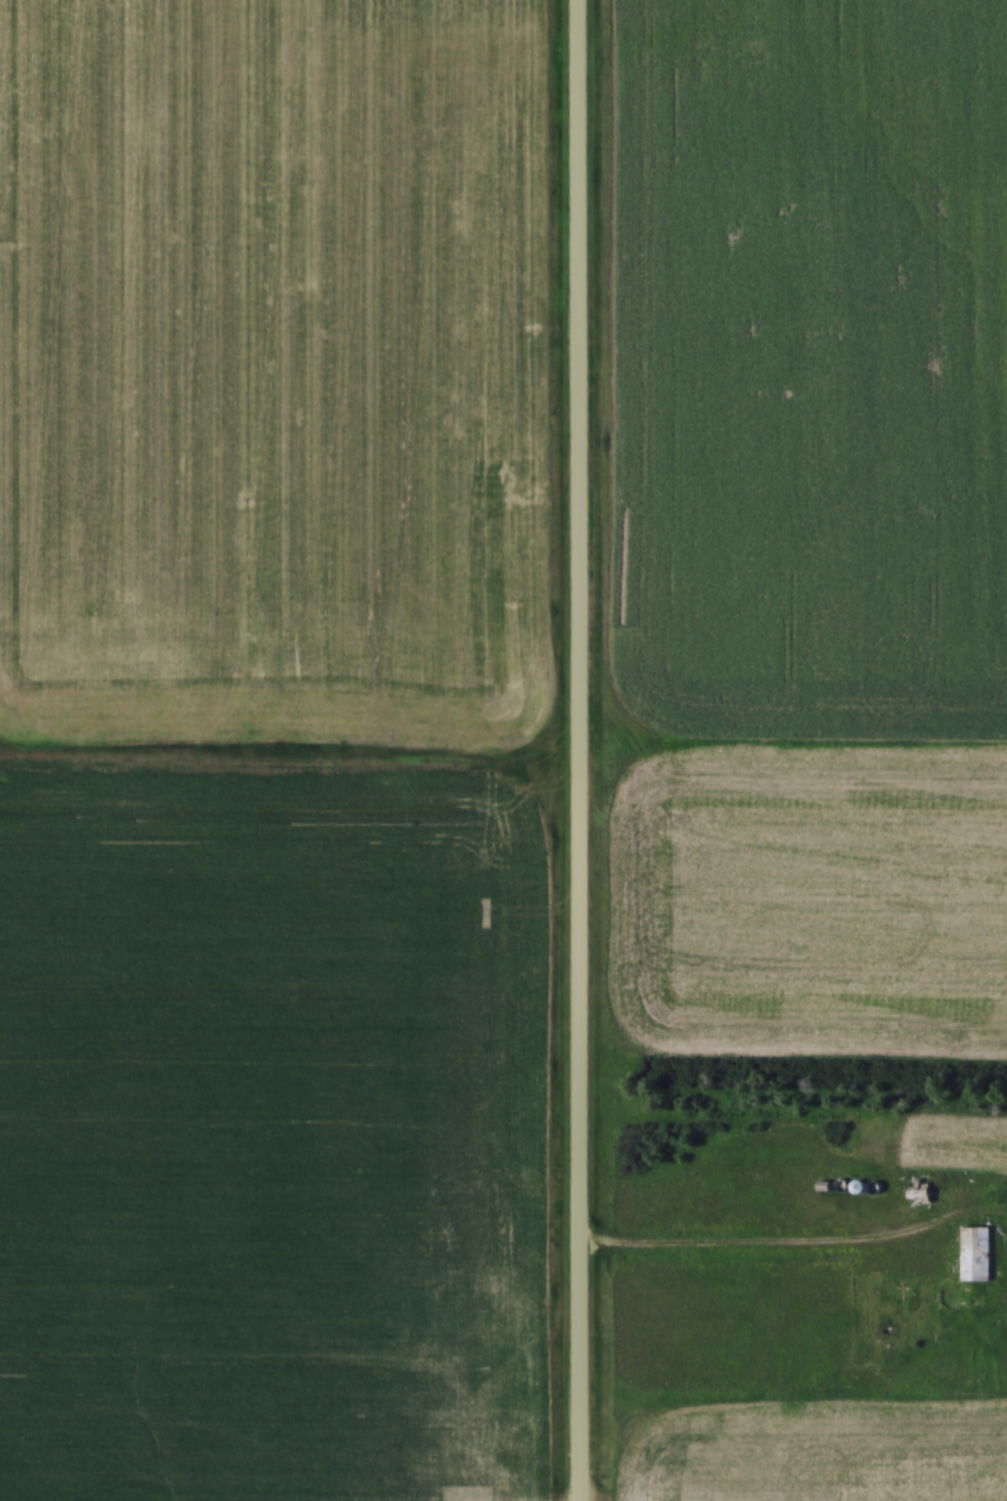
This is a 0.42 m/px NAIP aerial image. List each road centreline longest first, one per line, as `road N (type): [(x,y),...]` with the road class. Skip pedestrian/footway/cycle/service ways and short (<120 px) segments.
road 1 (residential): [(578,0),(579,1500)]

